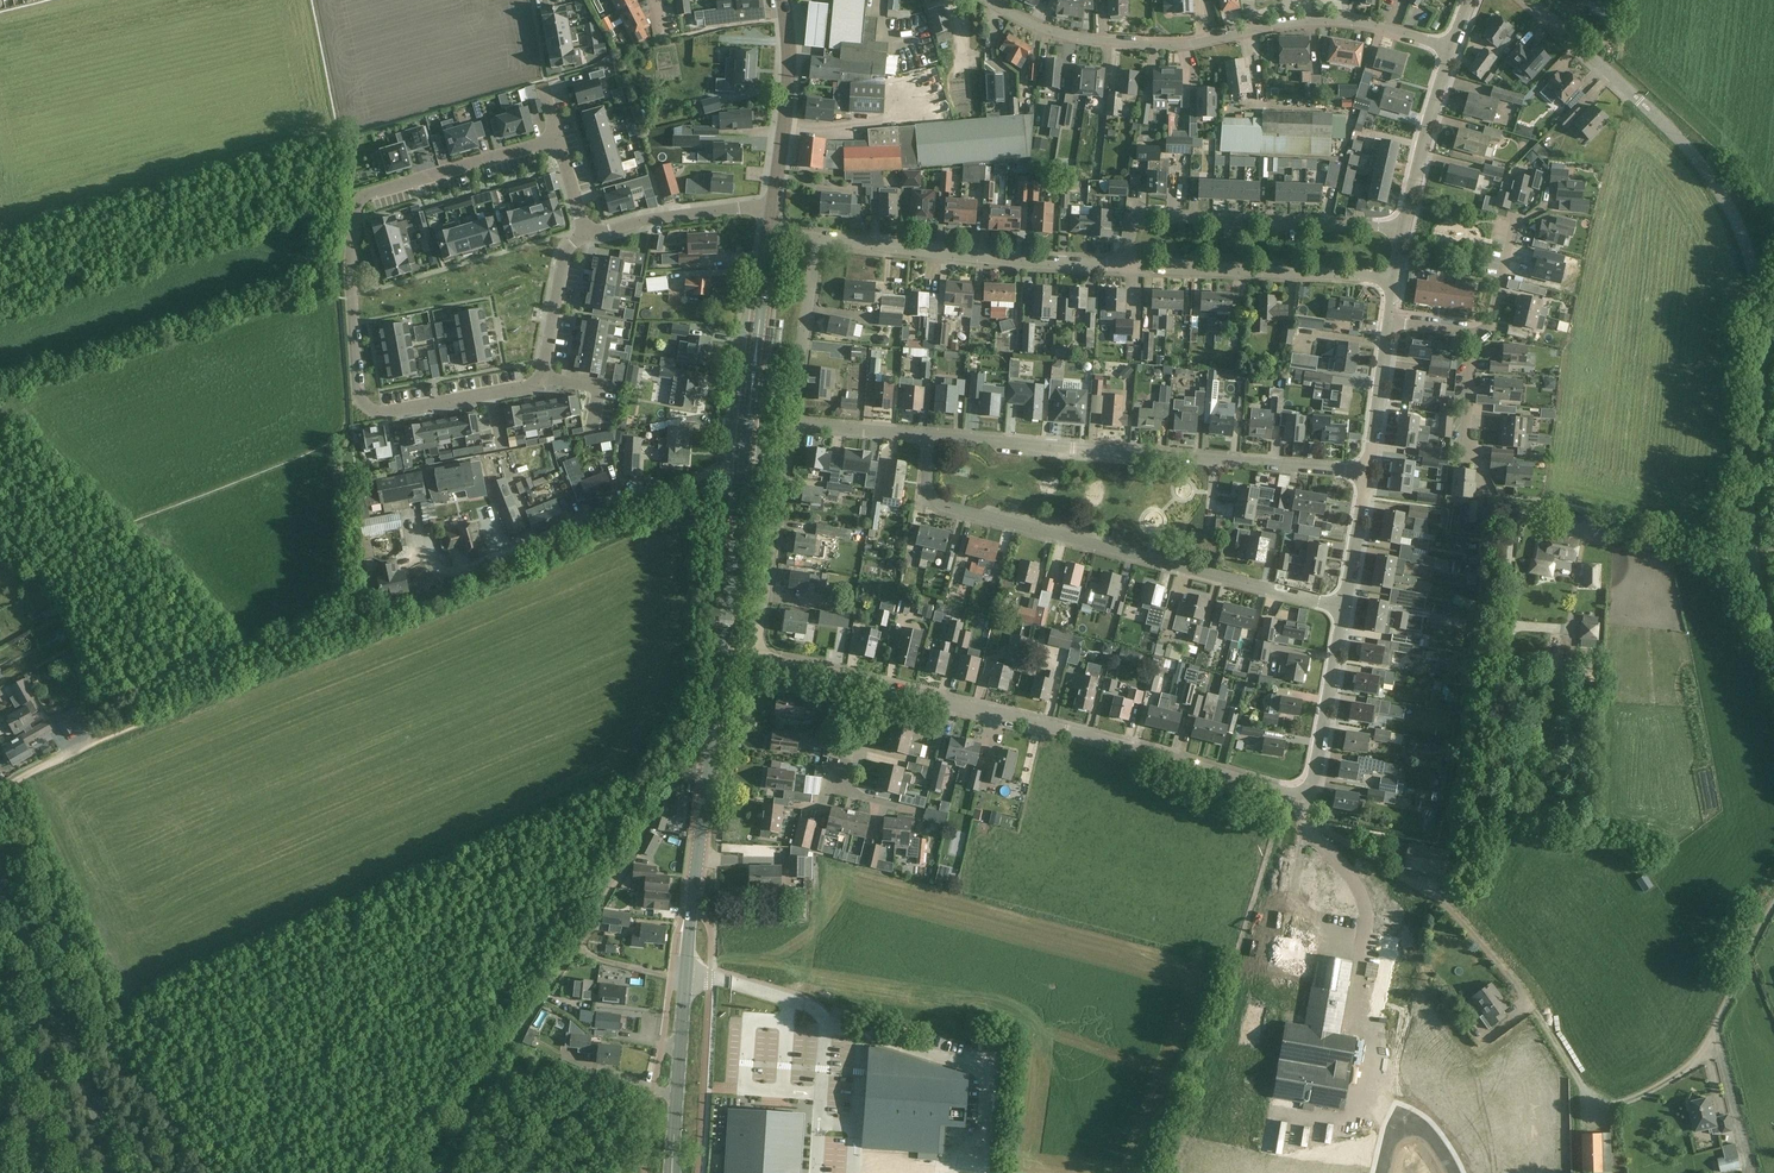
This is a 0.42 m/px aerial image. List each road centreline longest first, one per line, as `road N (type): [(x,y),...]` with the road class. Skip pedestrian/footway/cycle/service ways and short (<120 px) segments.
road 1 (residential): [(586,236),(564,256),(539,380),(387,412),(366,406),(351,297),(361,199),(557,139)]
road 2 (unclassified): [(1773,628),(1748,527),(1762,329),(1732,210),(1692,153),(1531,0)]
road 3 (track): [(424,1172),(577,947),(713,723)]
road 4 (secondary): [(672,1172),(692,899),(724,648)]
road 5 (residential): [(1345,608),(945,507),(928,488),(932,436)]
road 6 (residential): [(986,0),(1045,30),(1088,40),(1175,45),(1299,21),(1360,22),(1453,47)]
road 7 (residential): [(1307,789),(1285,794),(869,683)]
road 8 (residential): [(1369,472),(932,436)]
road 9 (secondary): [(724,648),(770,233)]
road 10 (residential): [(1125,266),(1134,229),(1148,218),(1404,228)]
road 11 (unclassified): [(107,1172),(103,1119),(0,882)]
road 12 (residential): [(1125,266),(818,239)]
road 13 (residential): [(1396,276),(1125,266)]
road 14 (residential): [(755,655),(790,424)]
road 15 (secondary): [(772,209),(791,70),(784,0)]
road 16 (residential): [(772,209),(650,219),(586,236)]
road 17 (residential): [(1404,228),(1453,47)]
road 18 (residential): [(790,424),(818,239)]
road 19 (residential): [(1307,789),(1345,608)]
road 20 (residential): [(897,805),(839,791),(869,683)]
road 21 (residential): [(1369,472),(1390,322)]
road 22 (residential): [(932,436),(790,424)]
road 23 (residential): [(1345,608),(1369,472)]
road 24 (residential): [(1474,333),(1489,336),(1514,221)]
road 25 (residential): [(1464,459),(1474,333)]

